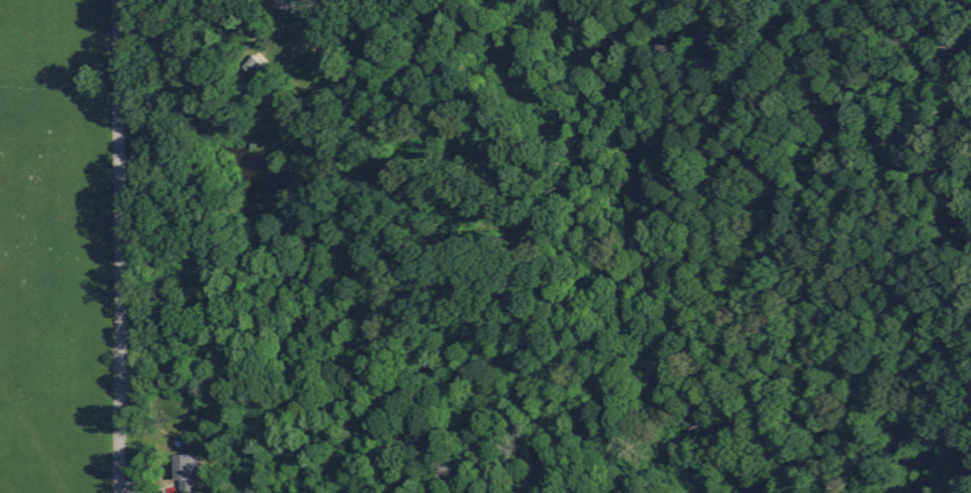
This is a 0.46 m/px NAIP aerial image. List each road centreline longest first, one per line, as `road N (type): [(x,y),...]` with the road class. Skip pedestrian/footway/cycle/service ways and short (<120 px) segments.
road 1 (residential): [(122,492),(124,0)]

